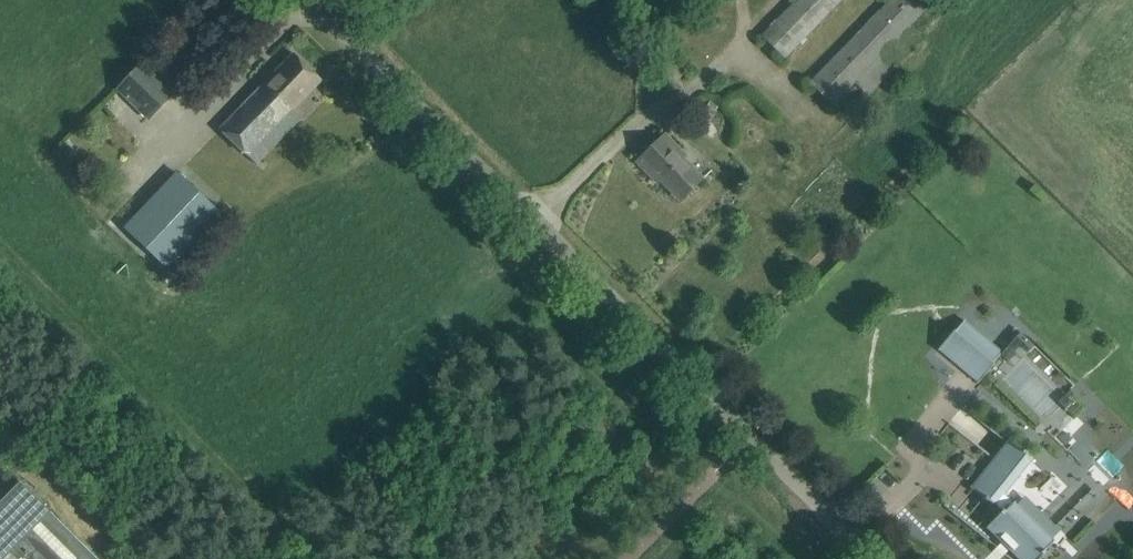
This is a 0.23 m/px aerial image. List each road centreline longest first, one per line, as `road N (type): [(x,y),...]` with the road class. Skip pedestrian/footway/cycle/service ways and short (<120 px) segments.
road 1 (unclassified): [(875,558),(311,0)]

